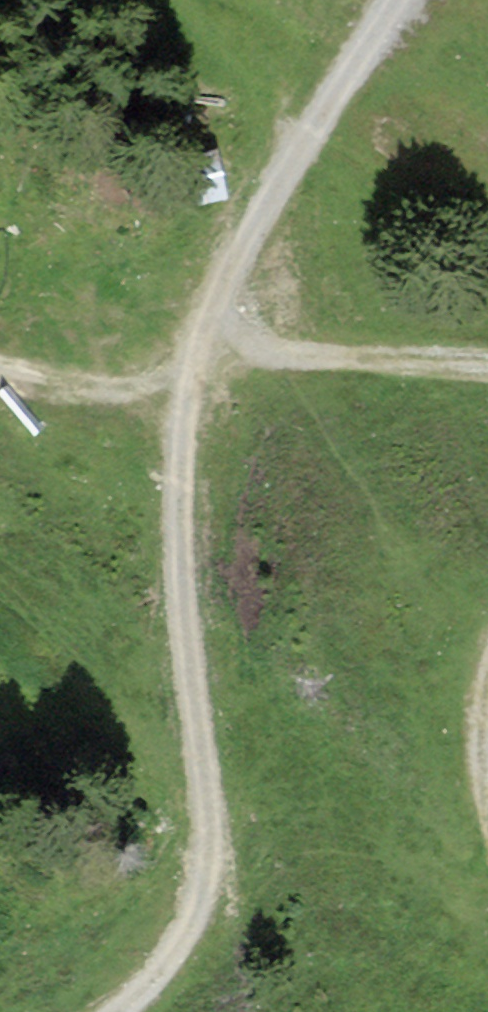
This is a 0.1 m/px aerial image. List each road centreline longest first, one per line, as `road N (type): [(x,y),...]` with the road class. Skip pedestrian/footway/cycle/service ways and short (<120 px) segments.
road 1 (track): [(112,1011),(171,960),(200,916),(212,871),(183,576),(194,381),(215,314),(274,188),(398,0)]
road 2 (track): [(215,314),(284,356),(487,366)]
road 3 (track): [(0,377),(76,398),(194,381)]
road 4 (track): [(487,682),(480,761),(487,802)]

